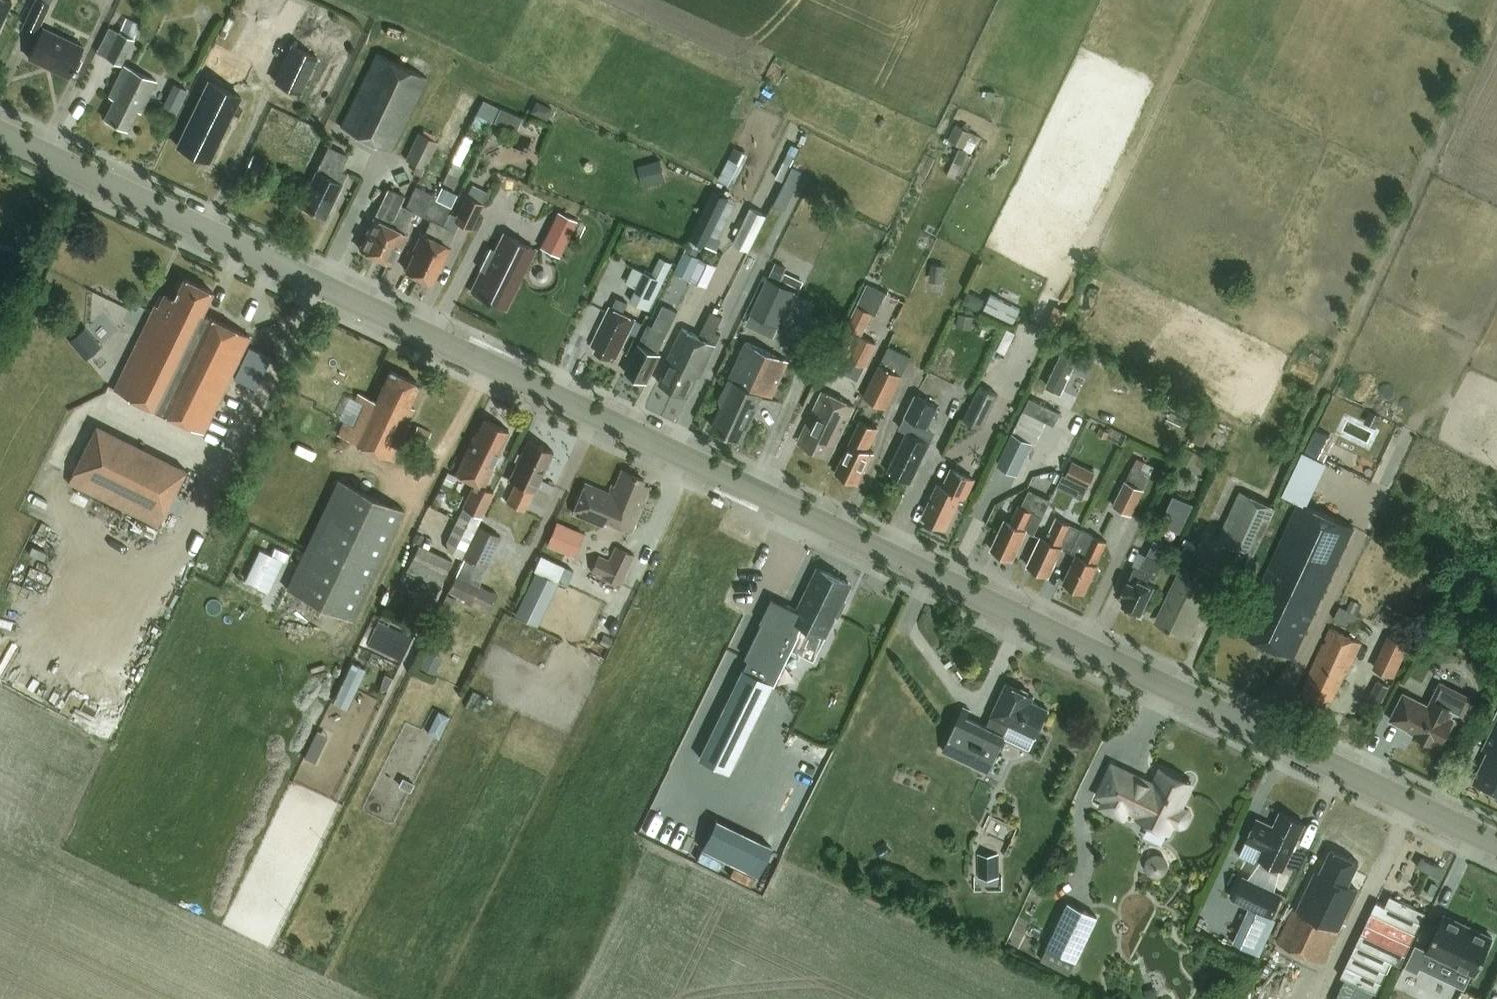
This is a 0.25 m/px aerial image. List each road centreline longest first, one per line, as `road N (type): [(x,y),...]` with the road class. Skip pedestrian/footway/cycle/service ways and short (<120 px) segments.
road 1 (primary): [(1496,844),(0,133)]

